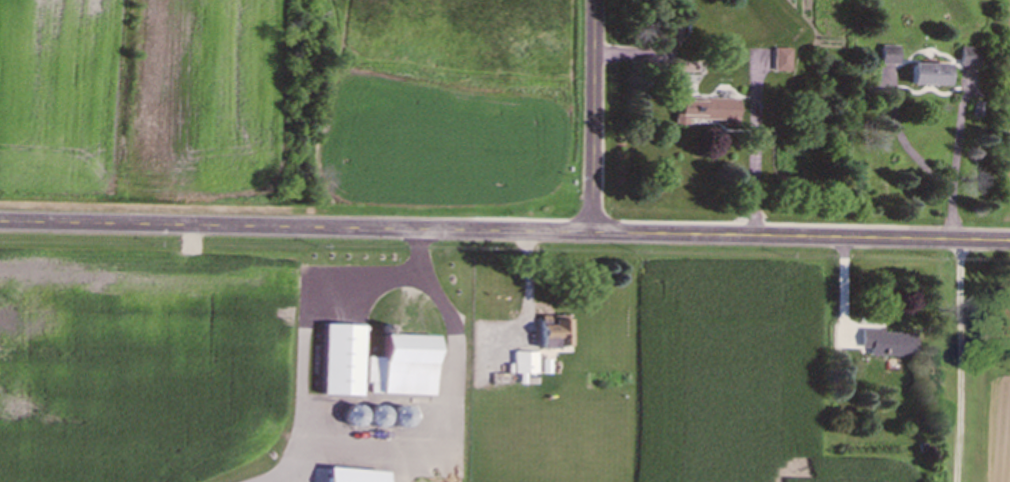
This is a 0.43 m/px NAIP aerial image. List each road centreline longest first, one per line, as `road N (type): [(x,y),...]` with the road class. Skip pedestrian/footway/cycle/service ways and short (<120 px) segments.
road 1 (tertiary): [(0,229),(1009,245)]
road 2 (residential): [(595,239),(596,0)]

